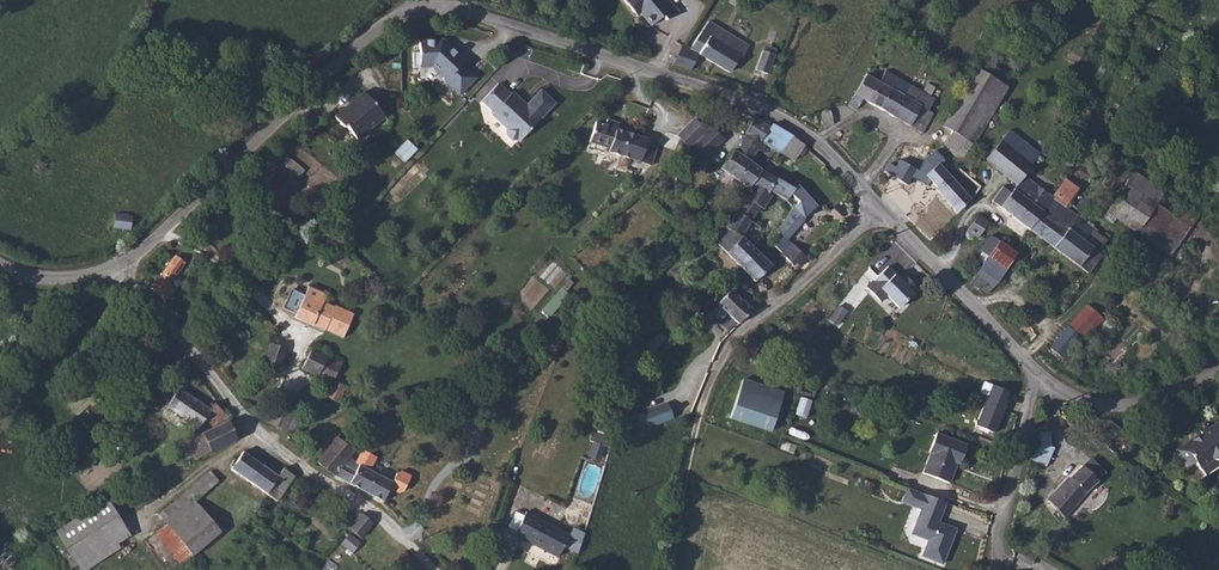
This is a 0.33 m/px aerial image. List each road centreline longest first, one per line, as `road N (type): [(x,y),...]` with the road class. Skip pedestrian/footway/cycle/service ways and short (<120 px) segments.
road 1 (unclassified): [(439,2),(749,101),(802,132),(881,208)]
road 2 (unclassified): [(434,569),(366,503),(283,452),(117,269)]
road 3 (unclassified): [(117,269),(388,21),(439,2)]
road 4 (unclassified): [(706,390),(727,348),(881,208)]
road 5 (unclassified): [(881,208),(1036,376)]
road 6 (unclassified): [(1036,376),(1062,394),(1120,406),(1177,389),(1218,361)]
road 7 (unclassified): [(992,557),(1036,376)]
road 8 (track): [(670,569),(706,390)]
road 9 (unclassified): [(0,264),(62,279),(117,269)]

